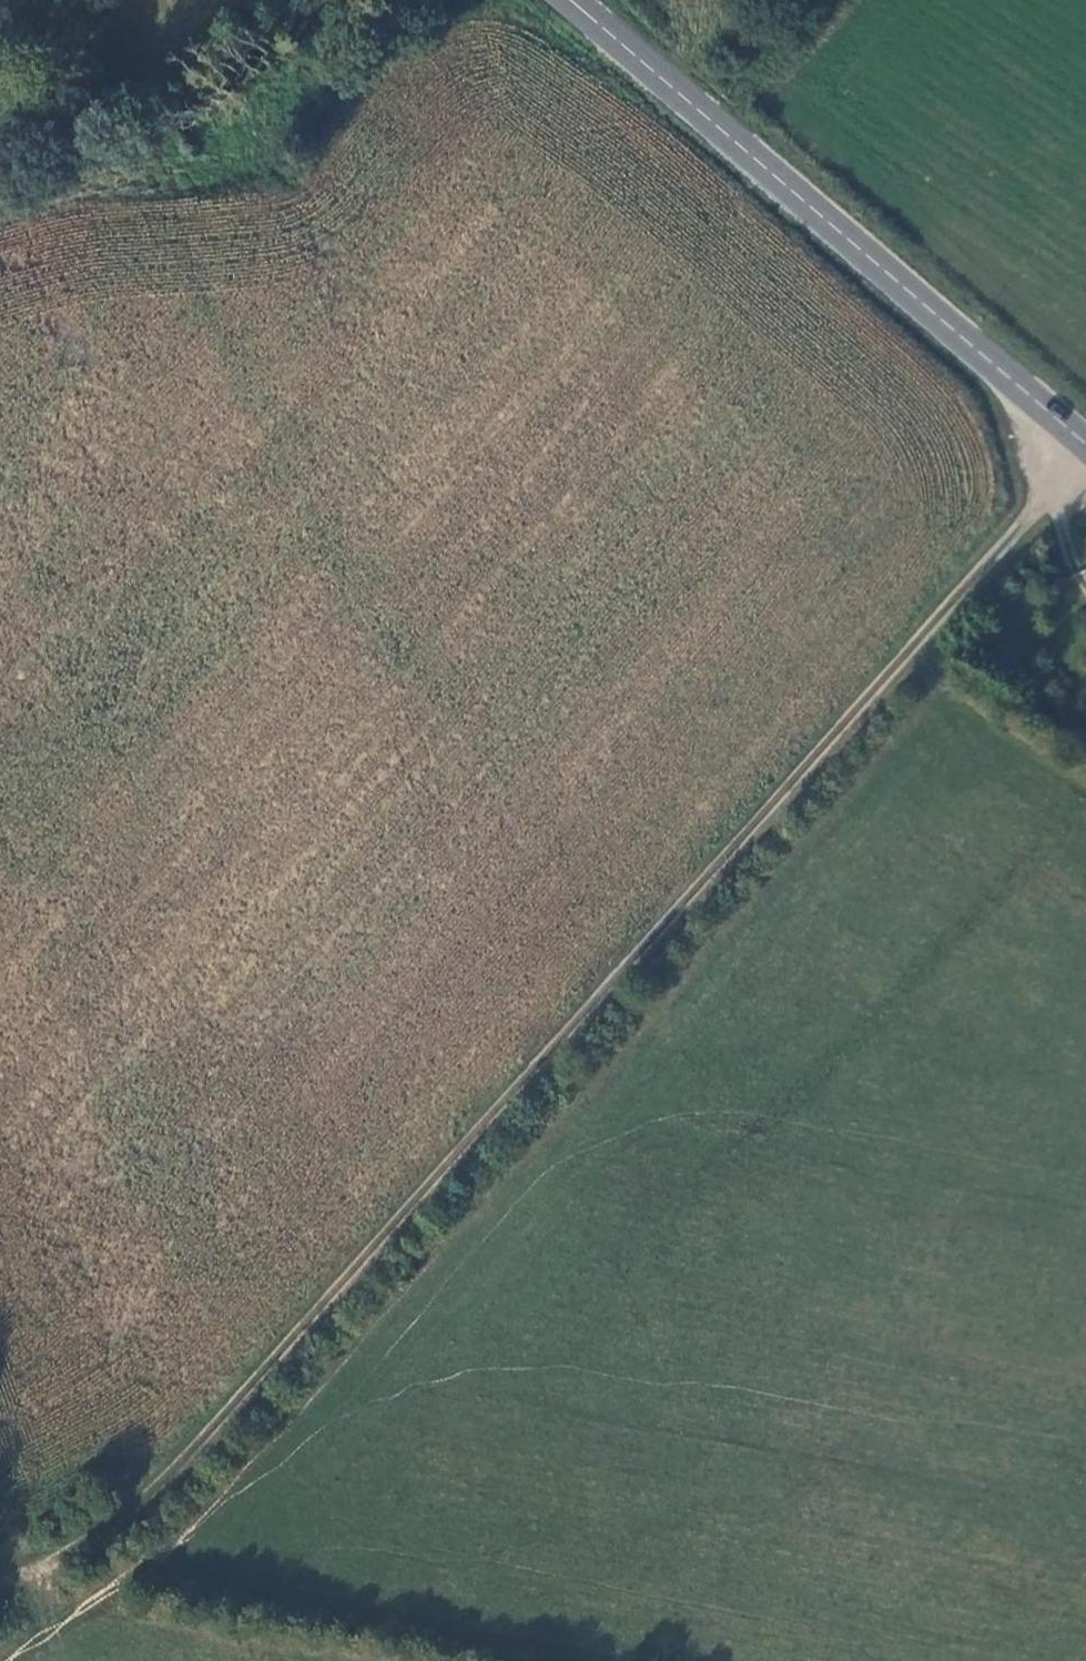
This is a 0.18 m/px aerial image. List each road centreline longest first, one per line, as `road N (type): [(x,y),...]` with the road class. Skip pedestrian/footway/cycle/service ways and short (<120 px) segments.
road 1 (track): [(1085,461),(151,1512),(26,1597)]
road 2 (secondary): [(573,0),(1085,444)]

